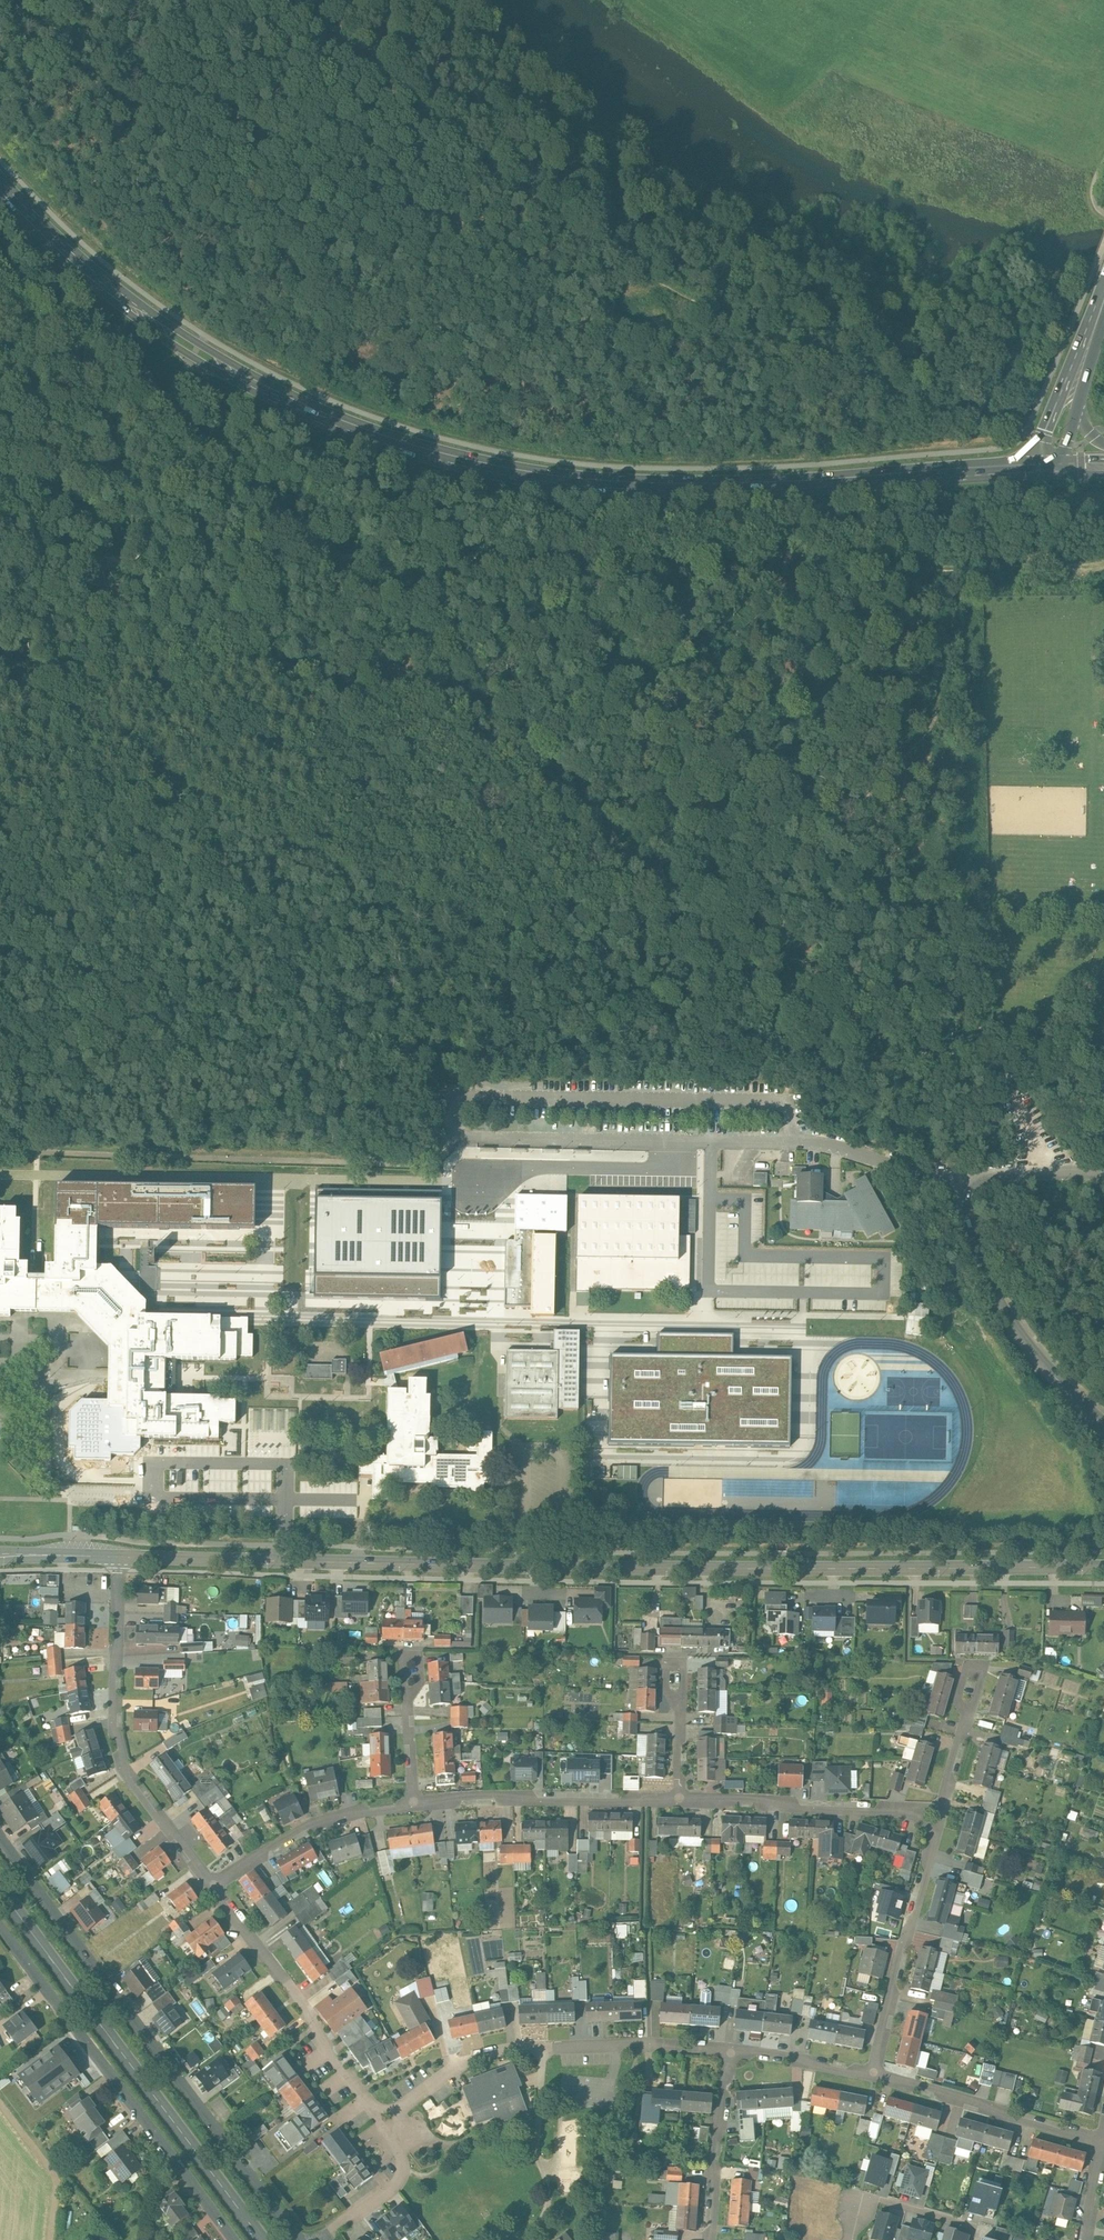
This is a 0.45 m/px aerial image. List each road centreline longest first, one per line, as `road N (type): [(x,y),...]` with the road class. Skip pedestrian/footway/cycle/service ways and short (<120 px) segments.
road 1 (primary): [(1040,464),(700,484),(583,478),(466,460),(339,419),(197,347),(122,295),(0,180)]
road 2 (track): [(1103,566),(341,555),(0,561)]
road 3 (tertiary): [(1103,1566),(121,1556)]
road 4 (track): [(205,334),(177,378),(180,406),(260,493),(341,555),(690,905),(790,1046)]
road 5 (track): [(296,0),(634,270),(858,383),(1029,423)]
road 6 (track): [(690,905),(531,946),(267,841),(63,1121),(50,1152)]
road 7 (residential): [(303,2239),(0,1831)]
road 8 (primary): [(0,1887),(263,2239)]
road 9 (residential): [(1103,1425),(1003,1307),(967,1226),(963,1181),(1103,1171)]
road 10 (residential): [(237,2239),(0,1924)]
road 11 (residential): [(386,2119),(477,2055),(508,2047),(732,2048)]
road 12 (residential): [(211,1880),(127,1768),(121,1747),(121,1556)]
road 13 (track): [(263,847),(0,664)]
road 14 (track): [(897,859),(812,666),(792,600),(812,567)]
road 15 (residential): [(386,2119),(356,2087),(302,1995),(211,1880)]
road 16 (track): [(401,893),(337,1161)]
road 17 (residential): [(414,1800),(681,1798)]
road 18 (residential): [(870,2072),(941,1816)]
road 19 (residential): [(681,1798),(941,1816)]
road 20 (track): [(267,841),(415,634)]
road 21 (residential): [(870,2072),(1101,2143)]
road 22 (residential): [(211,1880),(314,1823),(414,1800)]
road 23 (track): [(790,1046),(990,1049)]
road 24 (residential): [(712,2239),(732,2048)]
road 25 (residential): [(311,2239),(406,2166),(386,2119)]
road 26 (residential): [(941,1816),(978,1668)]
road 27 (residential): [(414,1800),(406,1648)]
road 28 (residential): [(681,1798),(680,1652)]
road 29 (residential): [(732,2048),(870,2072)]
road 30 (tertiary): [(121,1556),(0,1556)]

